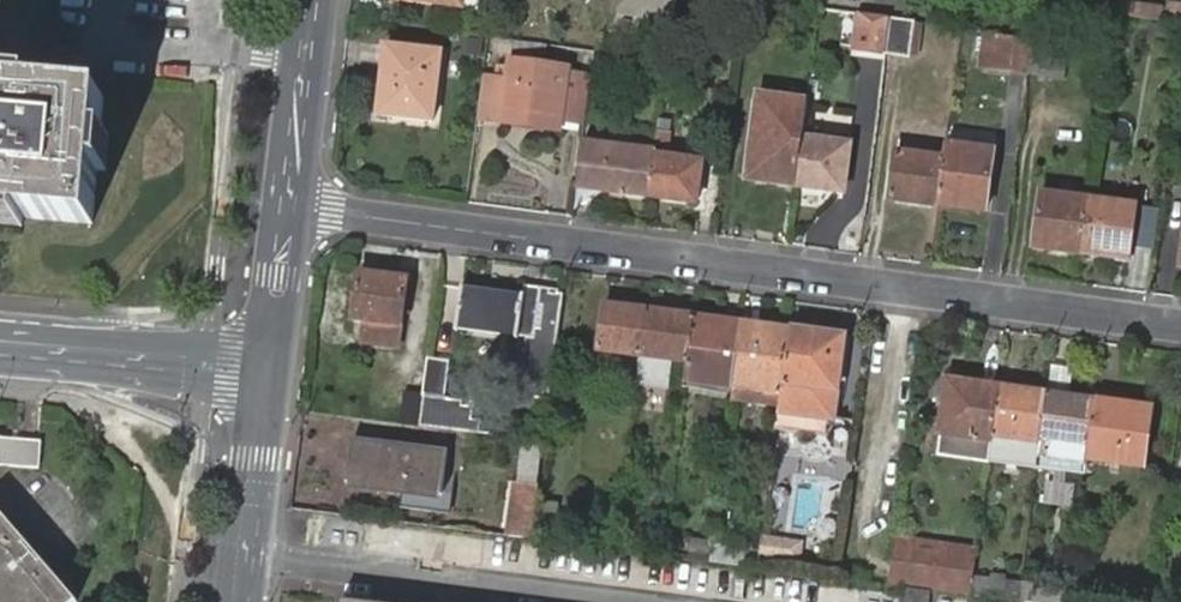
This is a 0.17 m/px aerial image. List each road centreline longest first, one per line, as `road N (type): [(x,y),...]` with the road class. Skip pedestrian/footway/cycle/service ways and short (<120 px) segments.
road 1 (residential): [(288,207),(899,286)]
road 2 (residential): [(899,286),(1180,324)]
road 3 (tertiary): [(0,348),(270,372)]
road 4 (residential): [(899,286),(866,554)]
road 5 (tertiary): [(270,372),(241,601)]
road 6 (tertiary): [(314,0),(288,207)]
road 7 (tertiary): [(288,207),(270,372)]

